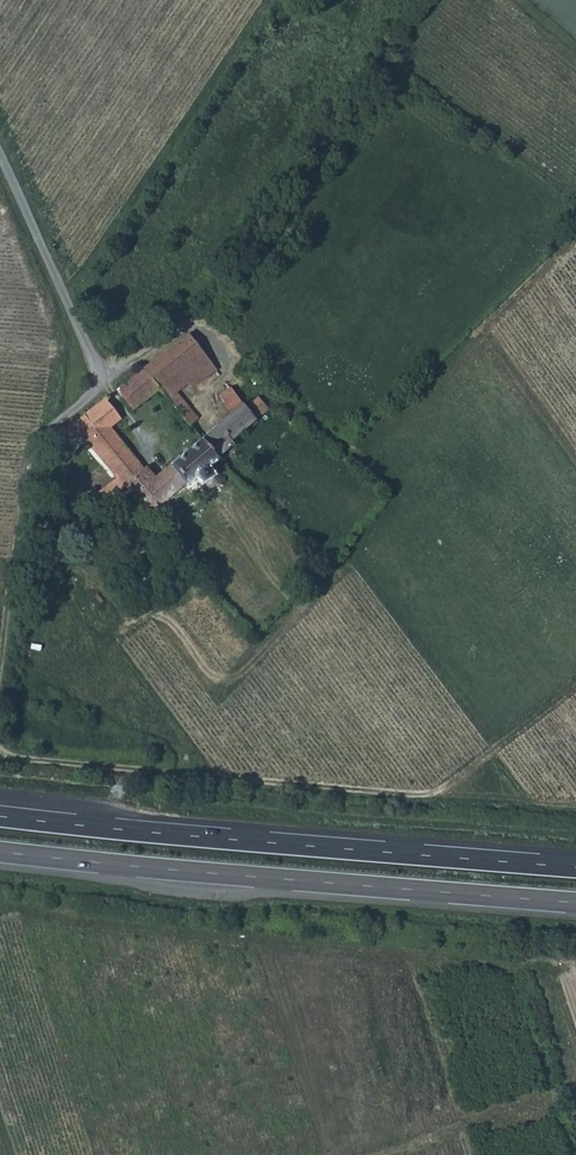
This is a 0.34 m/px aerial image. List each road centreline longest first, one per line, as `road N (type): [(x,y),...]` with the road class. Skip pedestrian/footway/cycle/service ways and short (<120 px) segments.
road 1 (track): [(0,754),(425,797),(575,803)]
road 2 (trunk): [(575,867),(0,816)]
road 3 (trunk): [(0,852),(575,903)]

